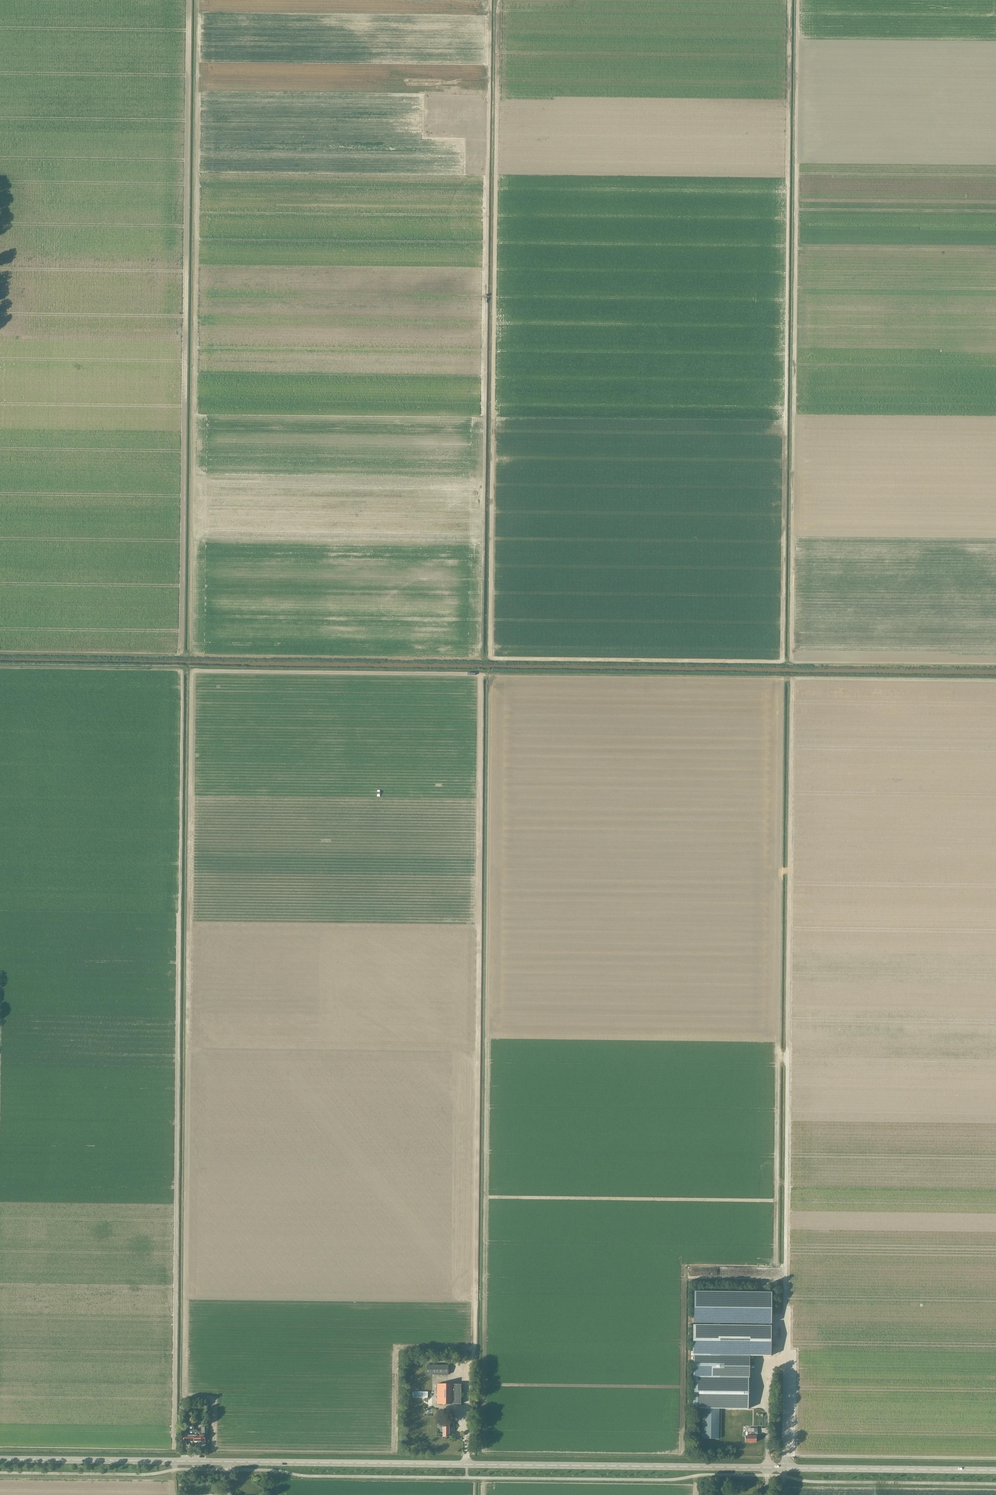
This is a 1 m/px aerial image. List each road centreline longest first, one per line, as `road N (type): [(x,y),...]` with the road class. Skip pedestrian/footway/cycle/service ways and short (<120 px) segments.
road 1 (secondary): [(995,1470),(0,1459)]

